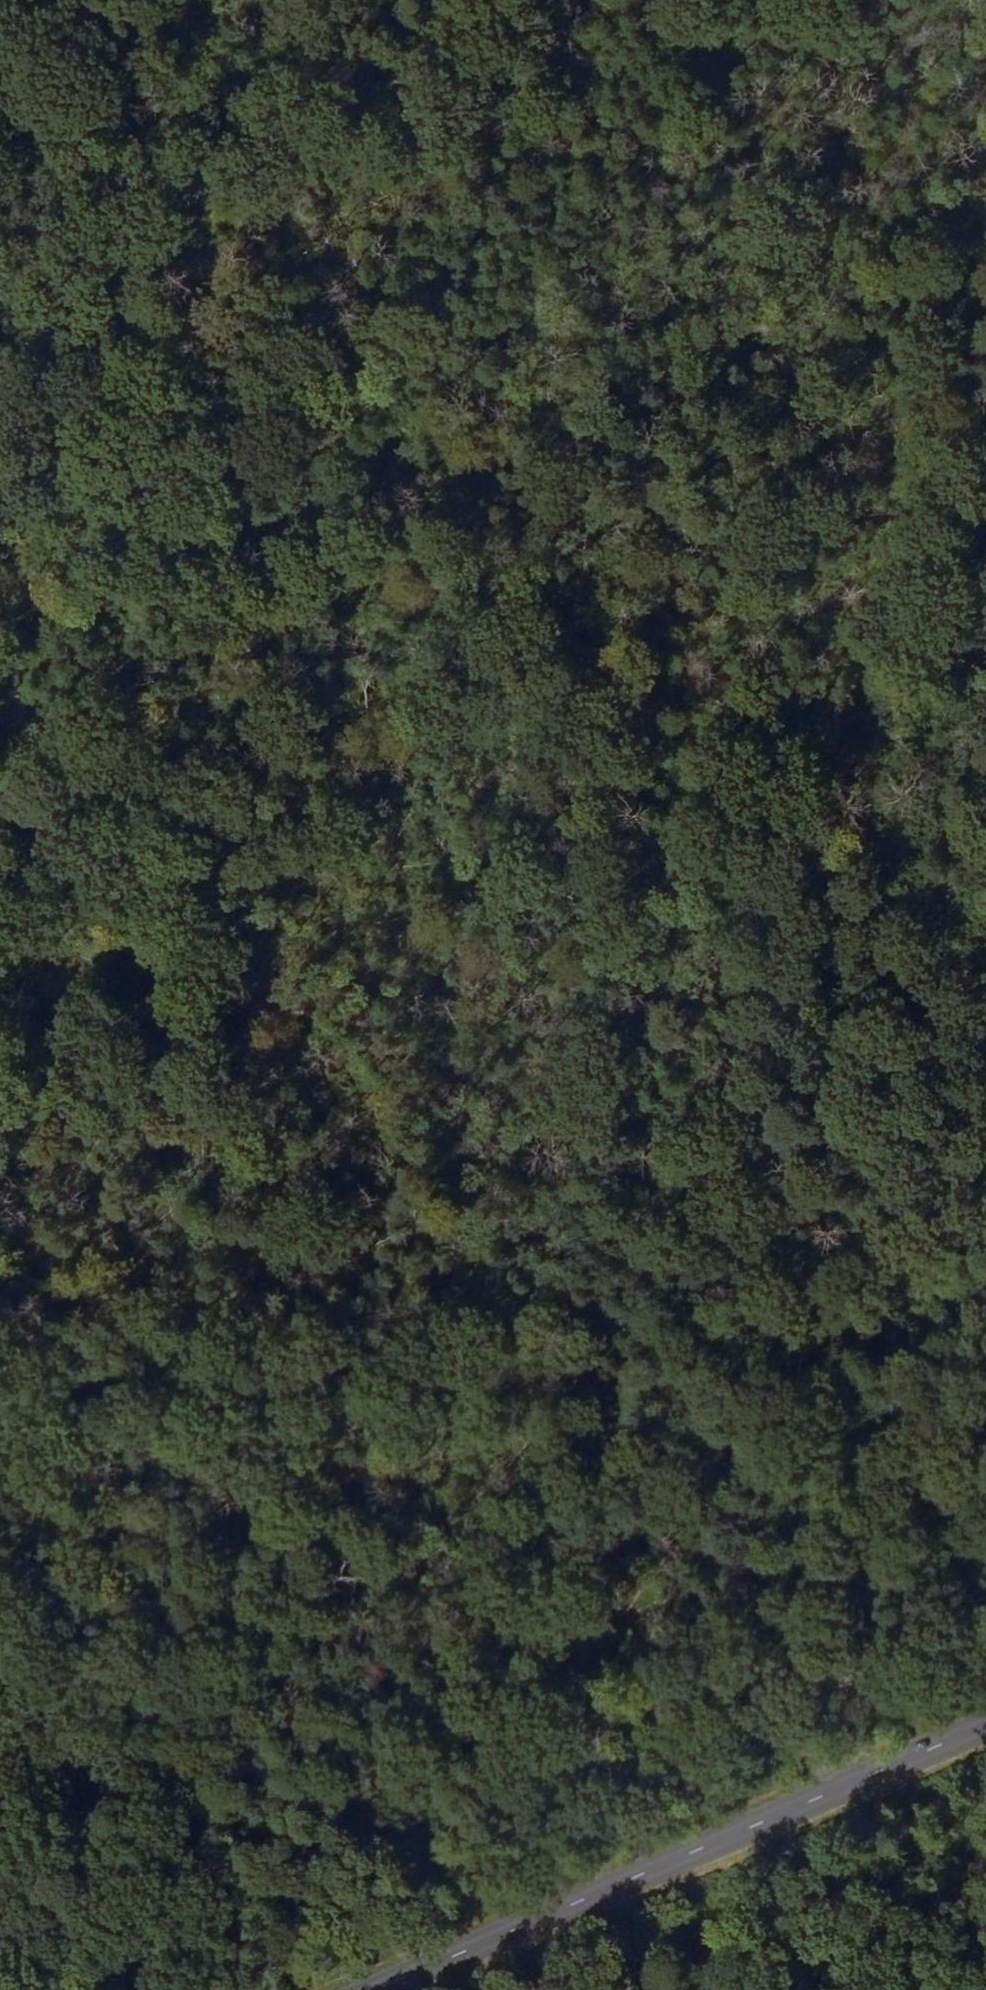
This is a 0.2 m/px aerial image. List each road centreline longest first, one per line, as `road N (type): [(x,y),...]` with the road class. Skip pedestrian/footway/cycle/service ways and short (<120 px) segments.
road 1 (secondary): [(408,1989),(985,1731)]
road 2 (track): [(726,1989),(695,1858)]

